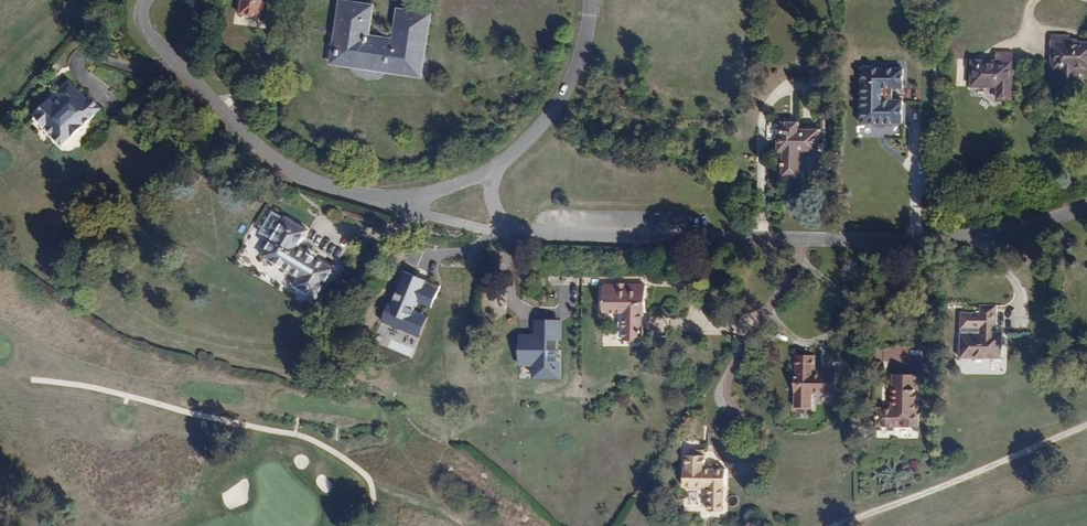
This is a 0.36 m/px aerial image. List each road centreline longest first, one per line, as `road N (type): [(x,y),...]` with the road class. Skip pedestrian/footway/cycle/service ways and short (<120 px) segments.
road 1 (residential): [(1086,206),(1009,233),(950,239),(505,233)]
road 2 (track): [(0,378),(128,395),(328,447),(464,525)]
road 3 (residential): [(398,206),(315,183),(265,156),(179,67)]
road 4 (track): [(839,525),(1086,426)]
road 5 (residential): [(592,0),(579,74),(543,125),(489,172)]

